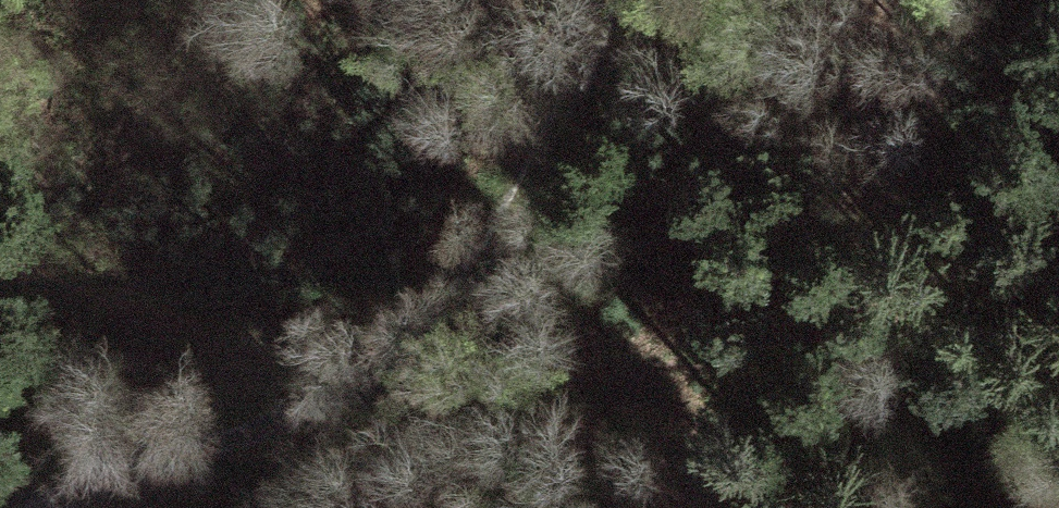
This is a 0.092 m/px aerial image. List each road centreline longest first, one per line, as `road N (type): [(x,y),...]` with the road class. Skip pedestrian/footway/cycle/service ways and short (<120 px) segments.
road 1 (track): [(0,274),(399,368),(623,377),(719,357),(1058,221)]
road 2 (track): [(76,507),(154,464),(354,394),(399,368),(442,328),(485,261),(612,0)]

